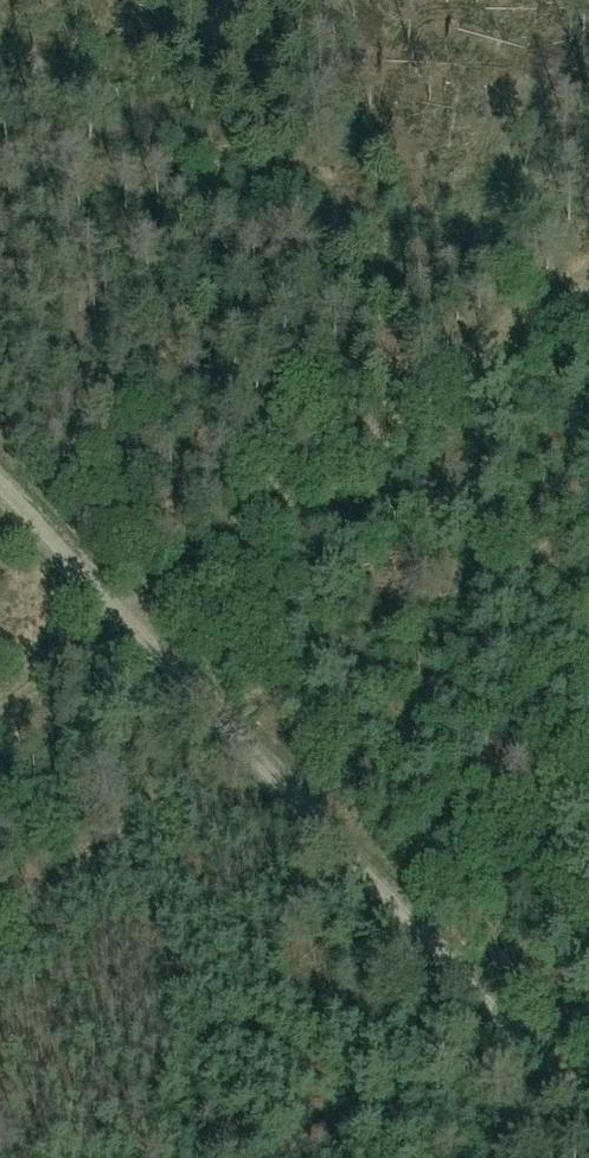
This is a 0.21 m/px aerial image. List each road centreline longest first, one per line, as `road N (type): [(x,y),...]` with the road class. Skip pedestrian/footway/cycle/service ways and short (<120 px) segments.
road 1 (unclassified): [(588,1111),(0,476)]
road 2 (track): [(0,706),(588,273)]

